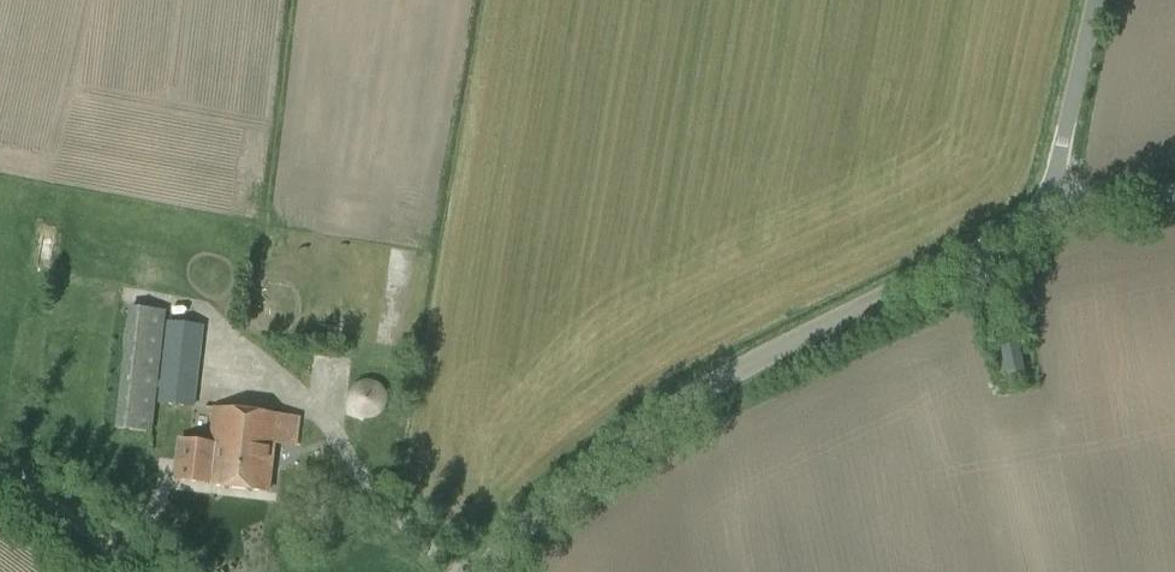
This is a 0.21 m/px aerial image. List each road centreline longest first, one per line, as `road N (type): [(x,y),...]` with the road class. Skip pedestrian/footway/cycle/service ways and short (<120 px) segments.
road 1 (unclassified): [(484,571),(569,486),(707,388),(1061,215)]
road 2 (unclassified): [(1061,215),(1061,149),(1096,0)]
road 3 (track): [(0,466),(143,571)]

